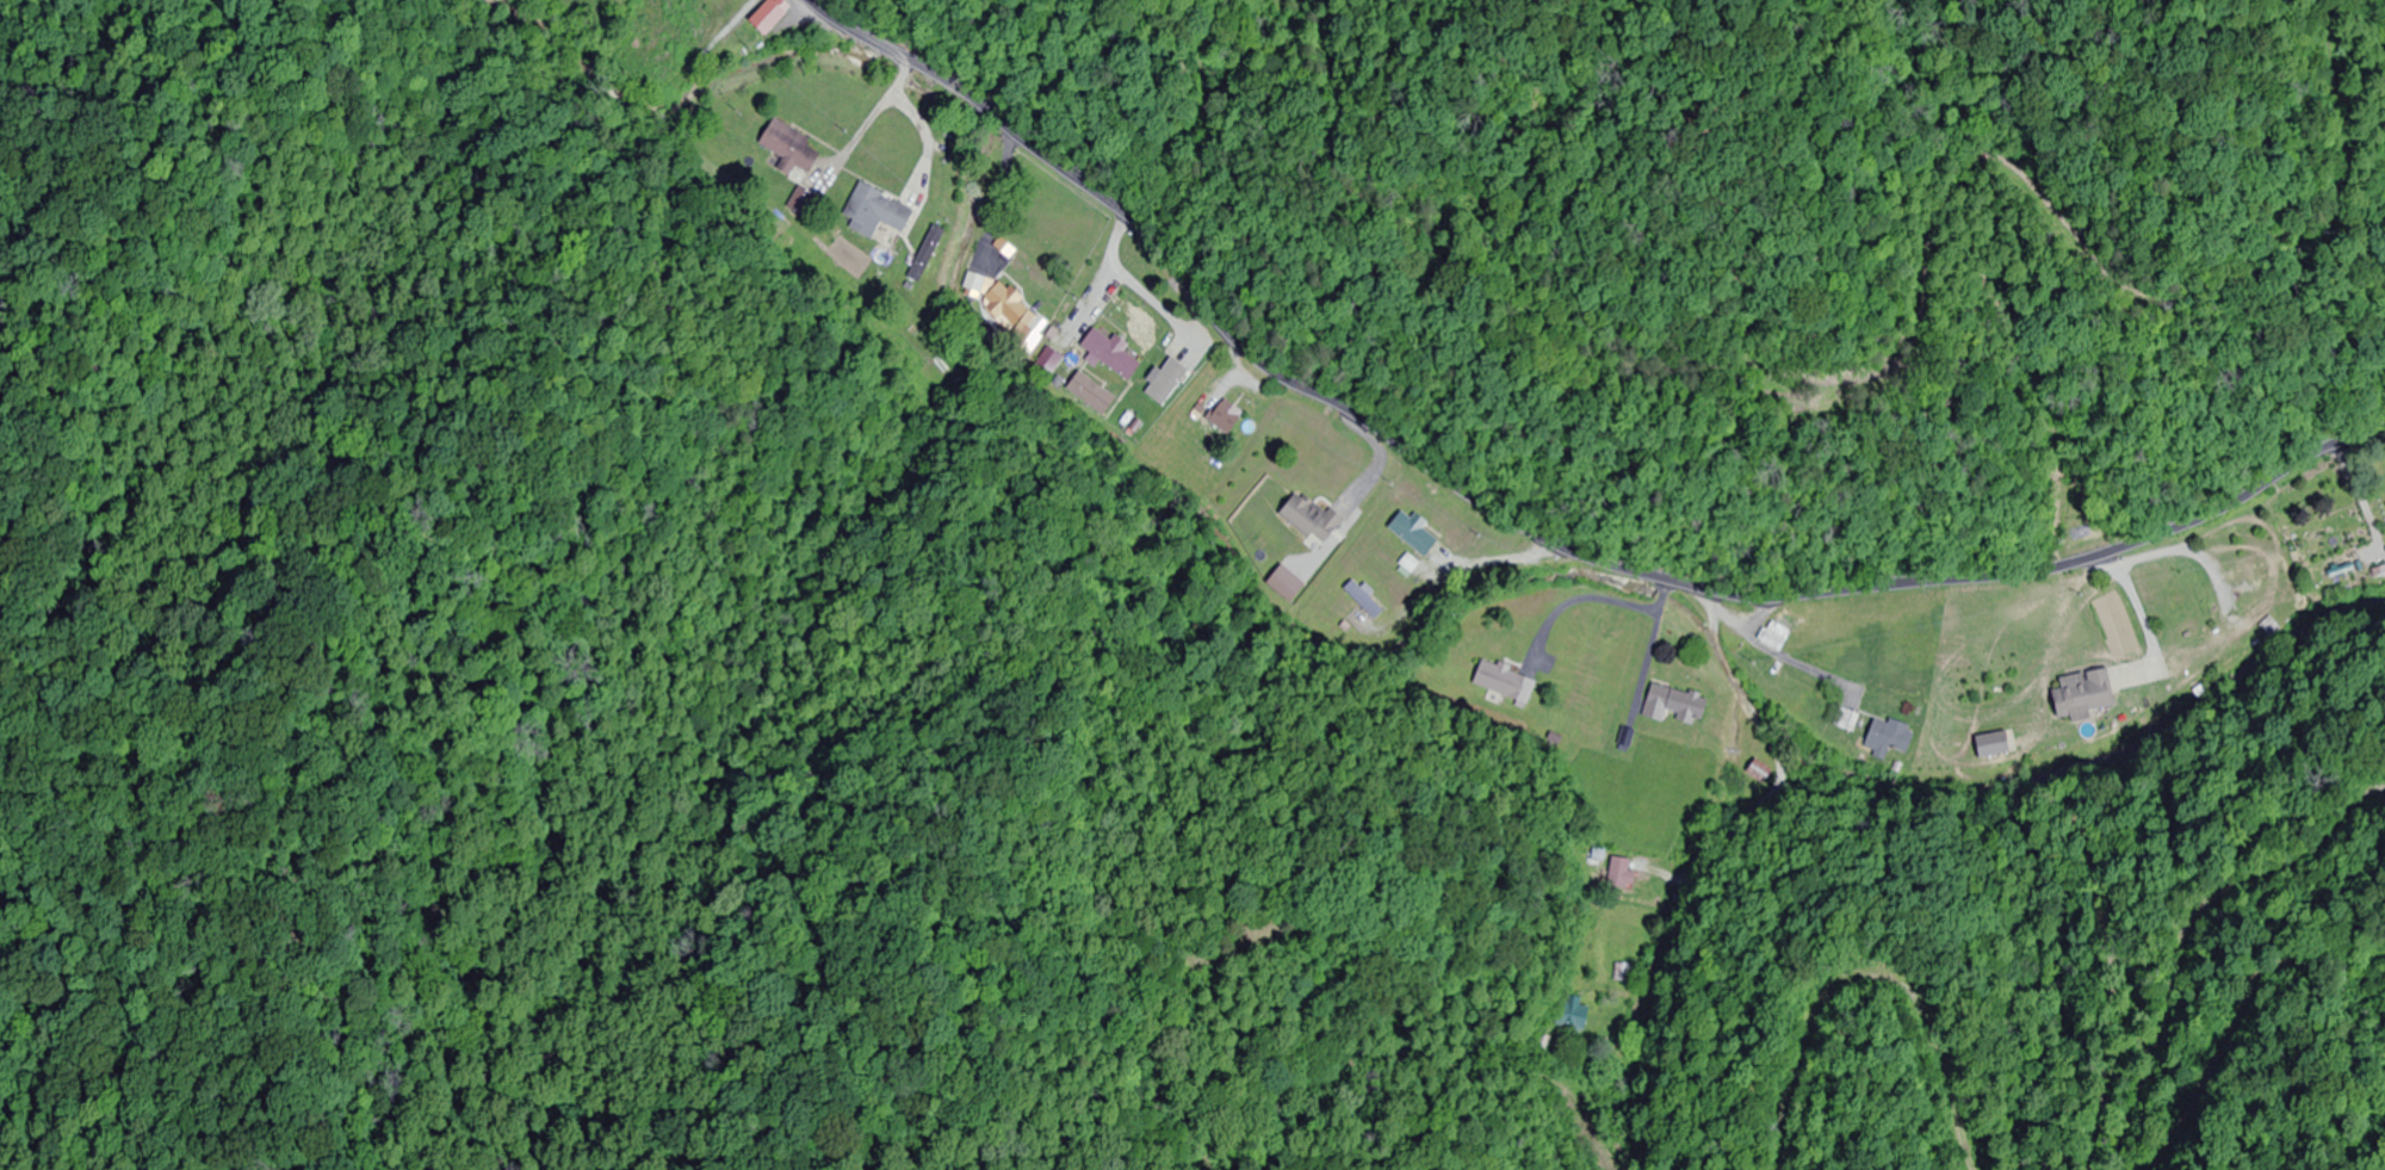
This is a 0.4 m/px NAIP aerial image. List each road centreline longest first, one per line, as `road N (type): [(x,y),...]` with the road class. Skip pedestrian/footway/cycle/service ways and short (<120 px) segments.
road 1 (secondary): [(2384,424),(2335,440),(2197,518),(2055,567),(1774,598),(1647,572),(1542,536),(1253,357),(1110,199),(971,95),(814,0)]

